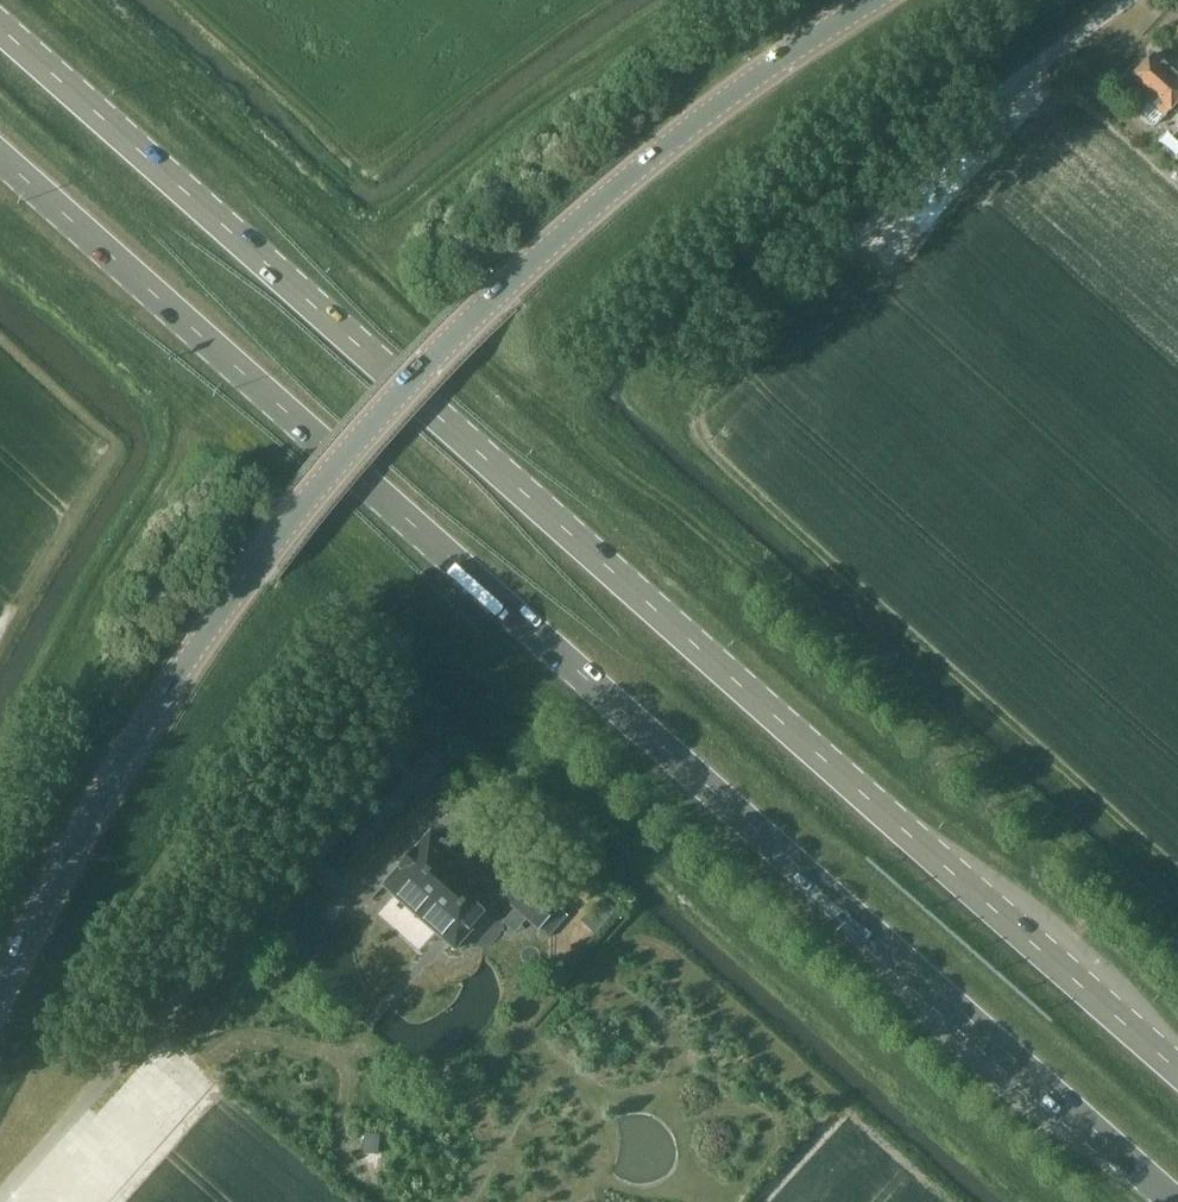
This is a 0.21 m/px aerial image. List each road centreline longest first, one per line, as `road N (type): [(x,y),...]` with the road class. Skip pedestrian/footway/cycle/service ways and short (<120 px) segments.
road 1 (primary): [(0,145),(1177,1193)]
road 2 (primary): [(1177,1075),(0,47)]
road 3 (unclassified): [(0,1003),(77,850),(175,685),(317,503),(526,274),(692,135),(891,0)]
road 4 (unclassified): [(0,1199),(296,875)]
road 5 (unclassified): [(843,259),(975,118),(1126,0)]

